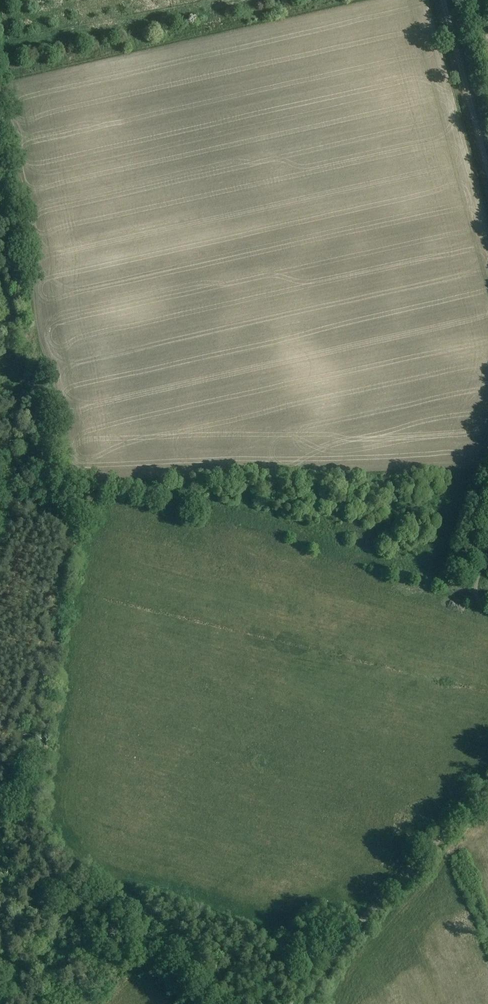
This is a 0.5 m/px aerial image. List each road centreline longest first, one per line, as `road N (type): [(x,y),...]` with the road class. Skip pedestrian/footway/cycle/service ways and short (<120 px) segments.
road 1 (track): [(304,1003),(353,929),(487,790)]
road 2 (unclassified): [(487,171),(442,0)]

